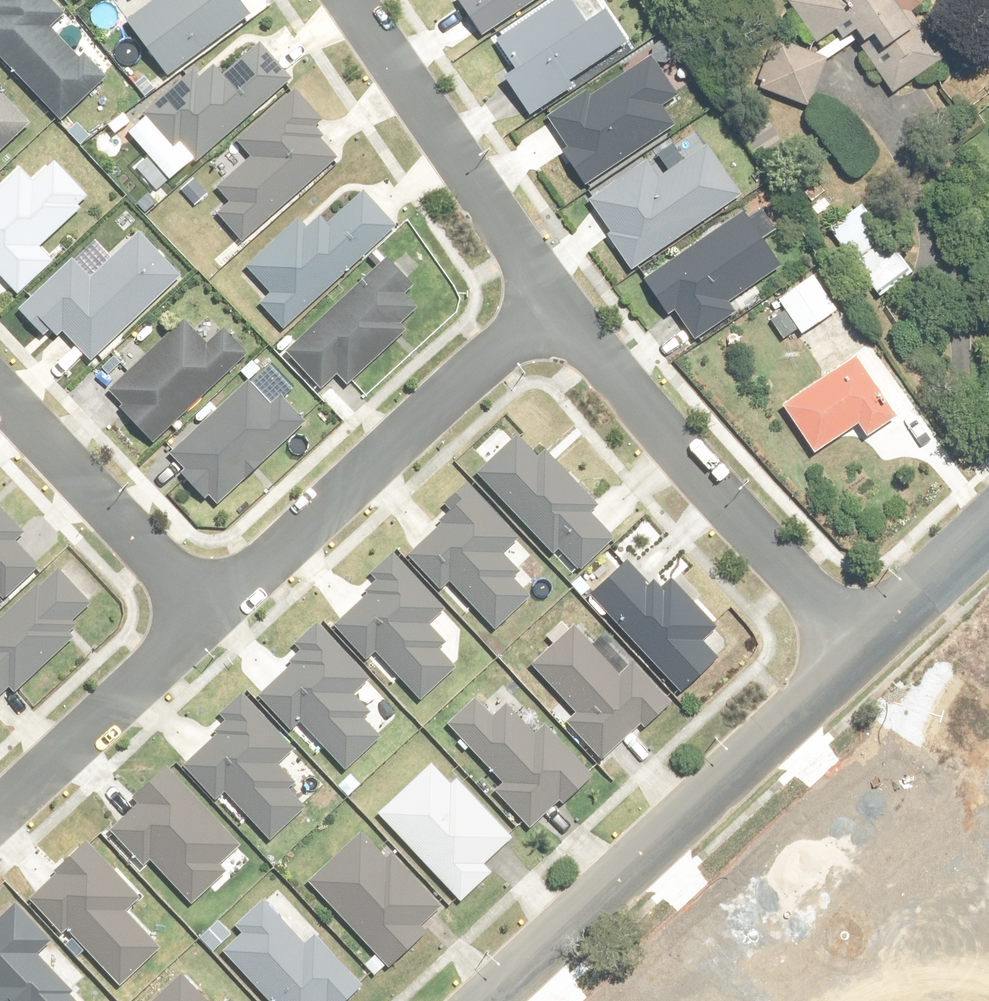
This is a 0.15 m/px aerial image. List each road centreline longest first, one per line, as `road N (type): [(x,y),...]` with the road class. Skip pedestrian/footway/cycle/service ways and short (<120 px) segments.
road 1 (unclassified): [(477,1000),(860,647)]
road 2 (residential): [(860,647),(549,302)]
road 3 (residential): [(549,302),(209,617)]
road 4 (residential): [(549,302),(346,0)]
road 5 (residential): [(209,617),(0,393)]
road 6 (residential): [(209,617),(0,808)]
road 7 (unclassified): [(860,647),(988,527)]

